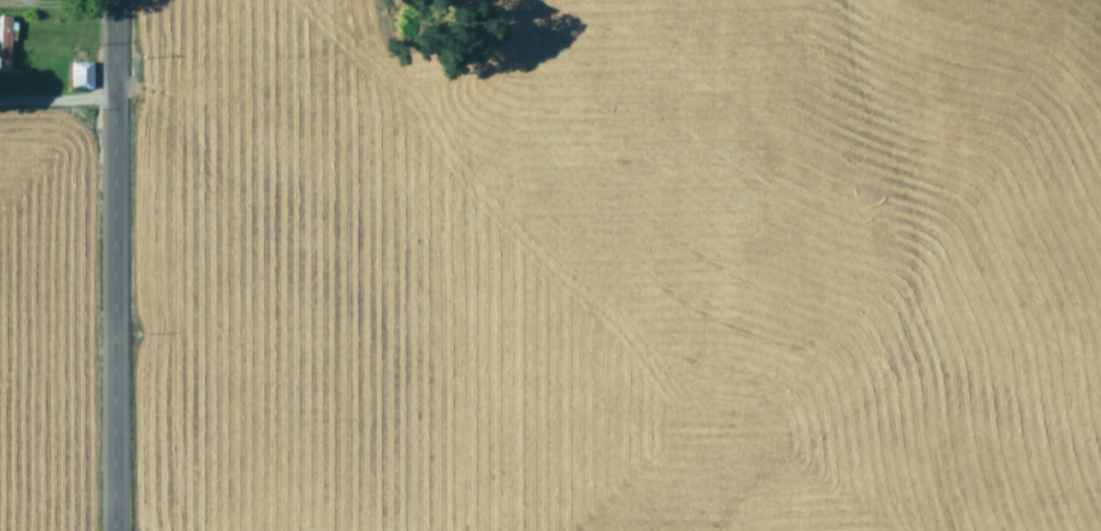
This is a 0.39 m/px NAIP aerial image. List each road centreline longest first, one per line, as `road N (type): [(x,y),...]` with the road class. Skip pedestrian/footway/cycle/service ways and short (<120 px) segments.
road 1 (tertiary): [(112,530),(112,0)]

